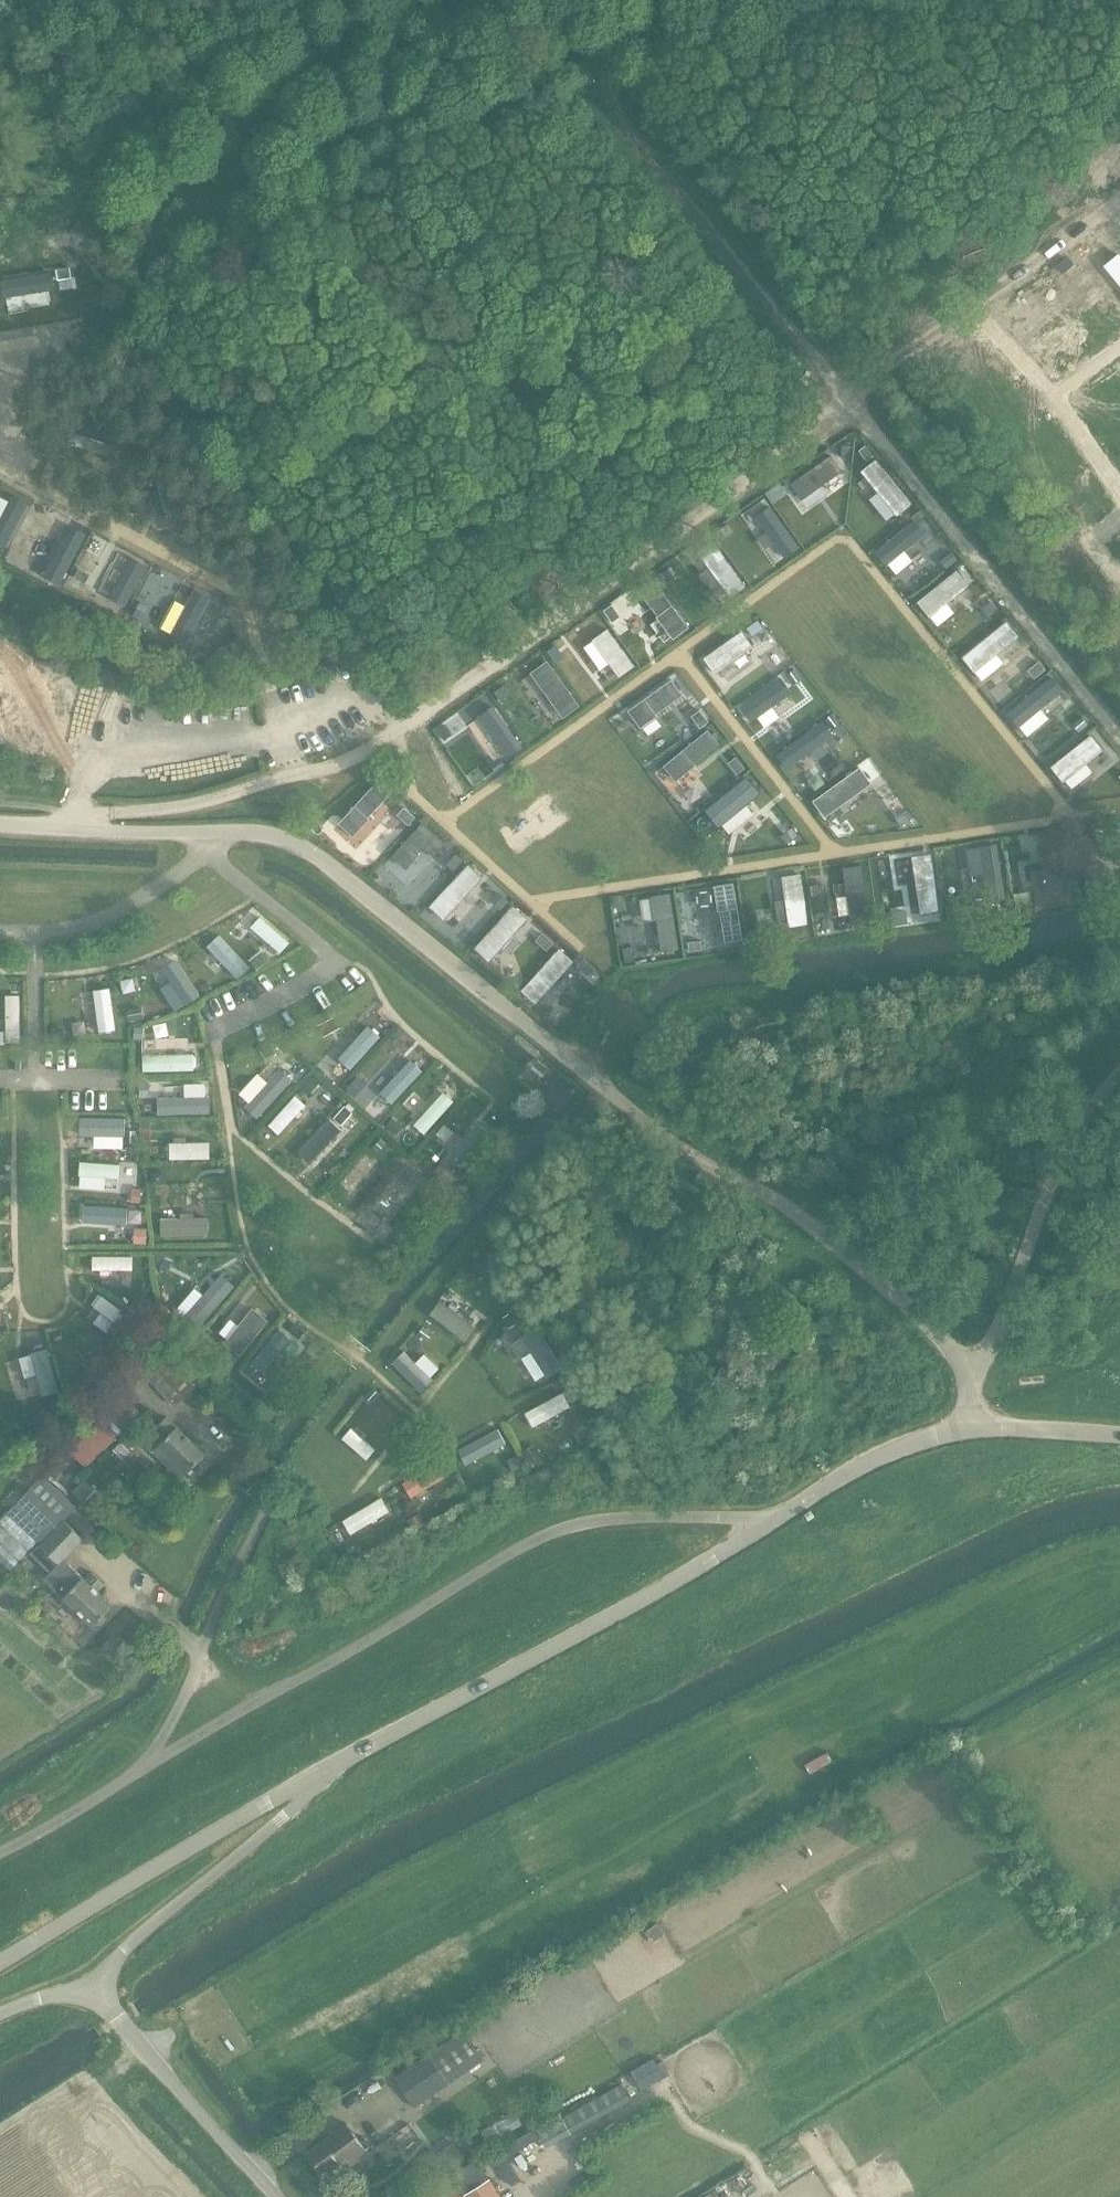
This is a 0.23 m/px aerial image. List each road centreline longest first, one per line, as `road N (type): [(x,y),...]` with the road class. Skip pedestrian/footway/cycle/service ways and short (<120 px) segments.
road 1 (unclassified): [(0,822),(285,832),(322,854),(660,1131),(766,1186),(939,1331),(968,1387)]
road 2 (unclassified): [(0,1843),(135,1774),(536,1540),(607,1519),(777,1519)]
road 3 (unclassified): [(313,1777),(777,1519)]
road 4 (unclassified): [(0,1964),(313,1777)]
road 5 (unclassified): [(968,1387),(1032,1262),(1080,1133),(1119,1077)]
road 6 (unclassified): [(94,1986),(130,1943),(287,1813),(313,1777)]
road 7 (unclassified): [(279,2196),(94,1986)]
road 8 (unclassified): [(777,1519),(887,1450),(967,1428)]
road 9 (unclassified): [(1119,1435),(967,1428)]

